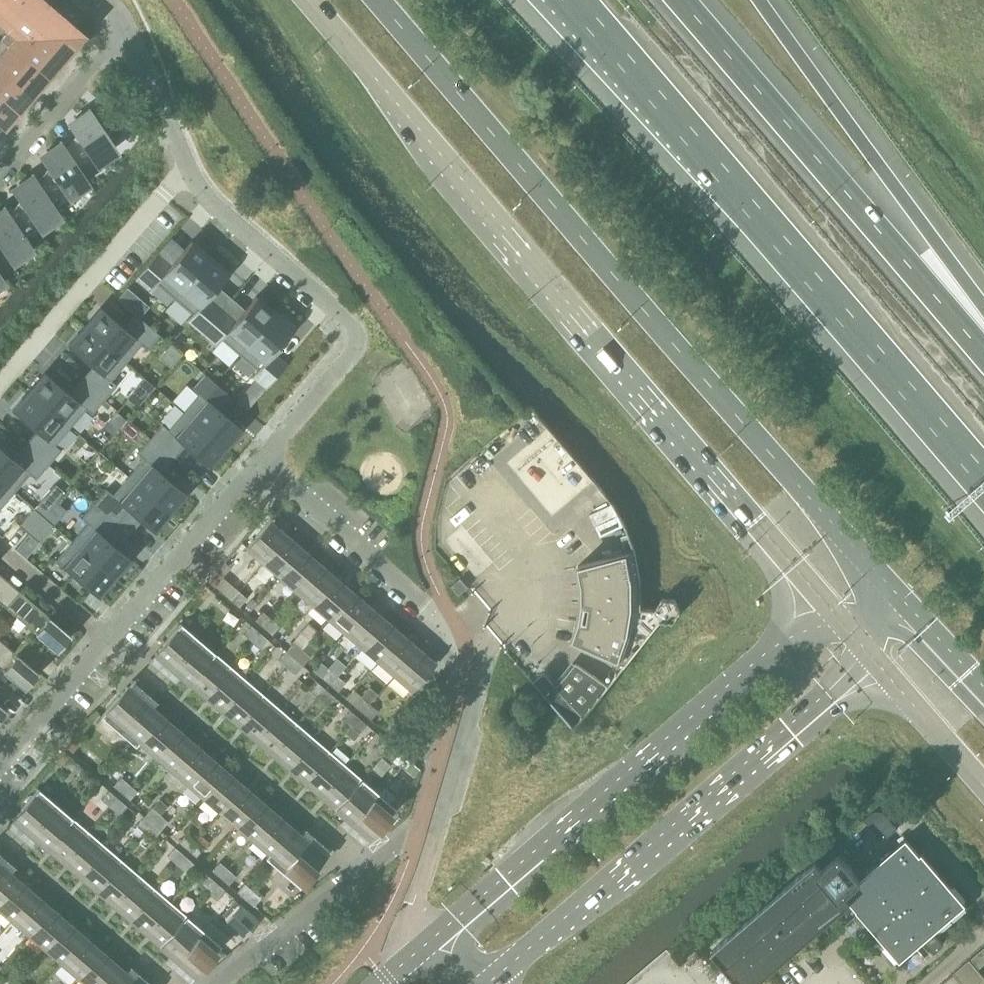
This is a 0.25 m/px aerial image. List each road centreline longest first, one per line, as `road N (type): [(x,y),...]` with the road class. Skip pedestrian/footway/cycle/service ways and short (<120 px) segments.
road 1 (primary): [(309,0),(841,620)]
road 2 (primary): [(903,598),(379,0)]
road 3 (motorway): [(572,0),(983,479)]
road 4 (secondary): [(841,620),(791,637),(757,662),(467,918),(428,942)]
road 5 (secondary): [(489,983),(866,670),(875,652)]
road 6 (motorway): [(983,351),(684,0)]
road 7 (residential): [(262,459),(358,339),(352,324),(200,193),(190,169)]
road 8 (motorway): [(983,320),(766,0)]
road 9 (residential): [(190,169),(0,384)]
road 10 (residential): [(219,983),(367,869),(414,844)]
road 11 (residential): [(105,640),(262,459)]
road 12 (residential): [(430,608),(262,459)]
road 13 (residential): [(0,170),(128,19)]
road 14 (primary): [(875,652),(983,787)]
road 15 (residential): [(0,764),(105,640)]
road 16 (residential): [(190,169),(128,19)]
road 17 (residential): [(0,550),(105,640)]

